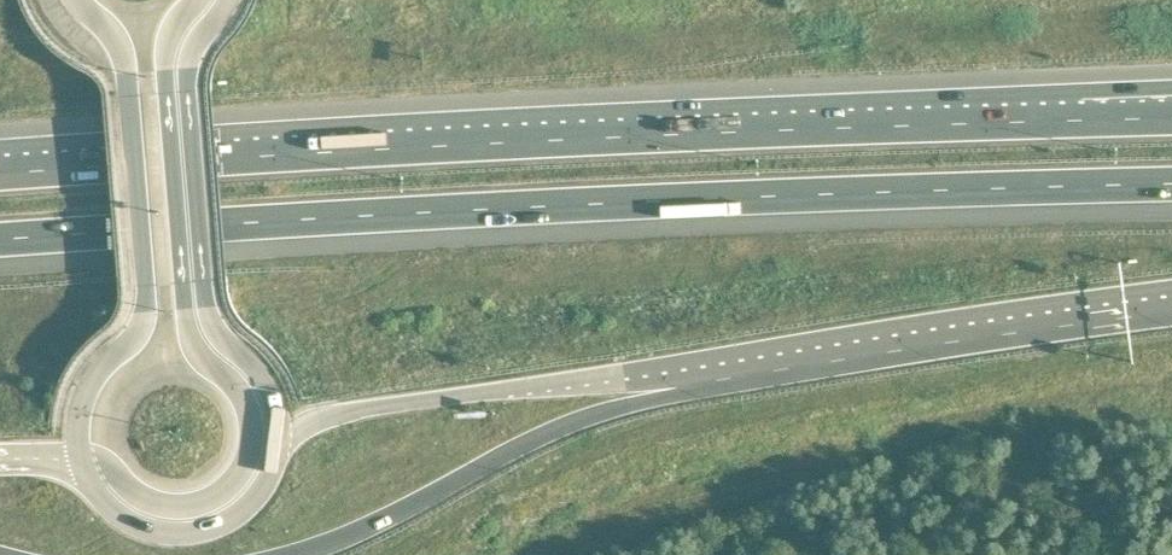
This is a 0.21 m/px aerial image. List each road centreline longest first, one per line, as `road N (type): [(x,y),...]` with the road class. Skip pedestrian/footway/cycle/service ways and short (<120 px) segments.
road 1 (motorway): [(0,237),(603,201),(1171,181)]
road 2 (motorway): [(1171,108),(0,163)]
road 3 (trunk): [(81,462),(152,498),(193,502),(232,481),(251,442),(239,390),(202,356),(188,321),(166,59),(174,26),(196,0)]
road 4 (trunk): [(78,0),(114,33),(126,62),(146,311),(134,336),(87,386),(77,417),(81,462)]
road 5 (trunk): [(280,441),(273,394),(216,328),(204,278),(187,69),(228,0)]
road 6 (trunk): [(701,363),(1171,293)]
road 7 (motorway): [(296,554),(347,538),(701,363)]
road 8 (trunk): [(280,441),(371,407),(701,363)]
road 9 (trunk): [(81,462),(96,491),(124,517),(192,532),(221,523),(259,493),(280,441)]

